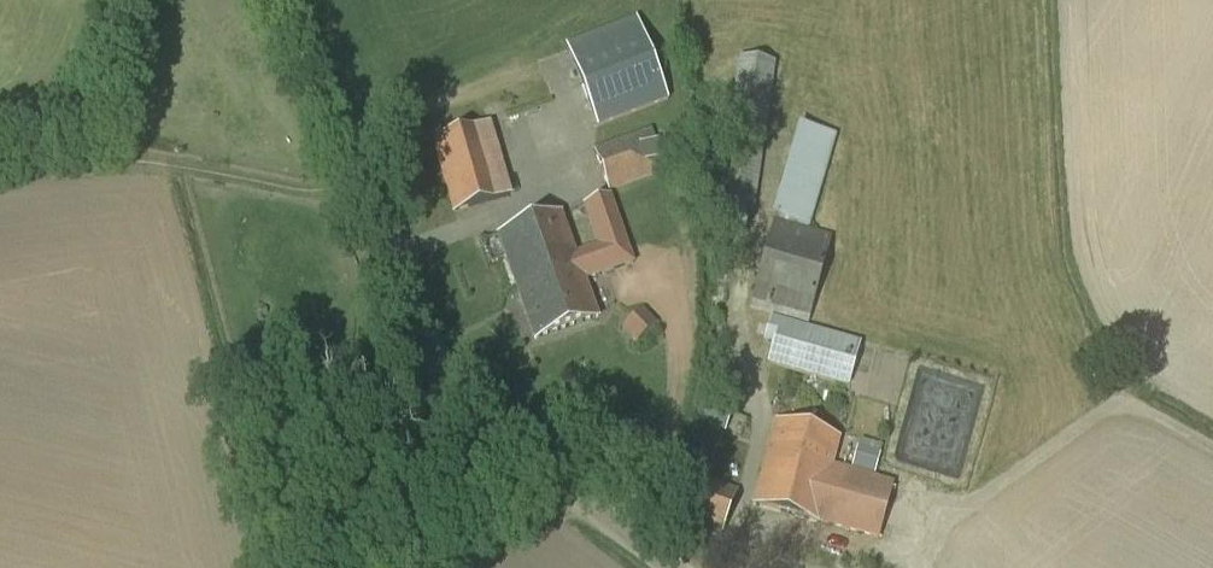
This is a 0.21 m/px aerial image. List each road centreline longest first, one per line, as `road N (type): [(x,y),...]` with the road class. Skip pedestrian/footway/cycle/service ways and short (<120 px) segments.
road 1 (unclassified): [(669,567),(521,461),(451,383),(407,301),(289,0)]
road 2 (track): [(977,497),(1122,405),(1212,448)]

